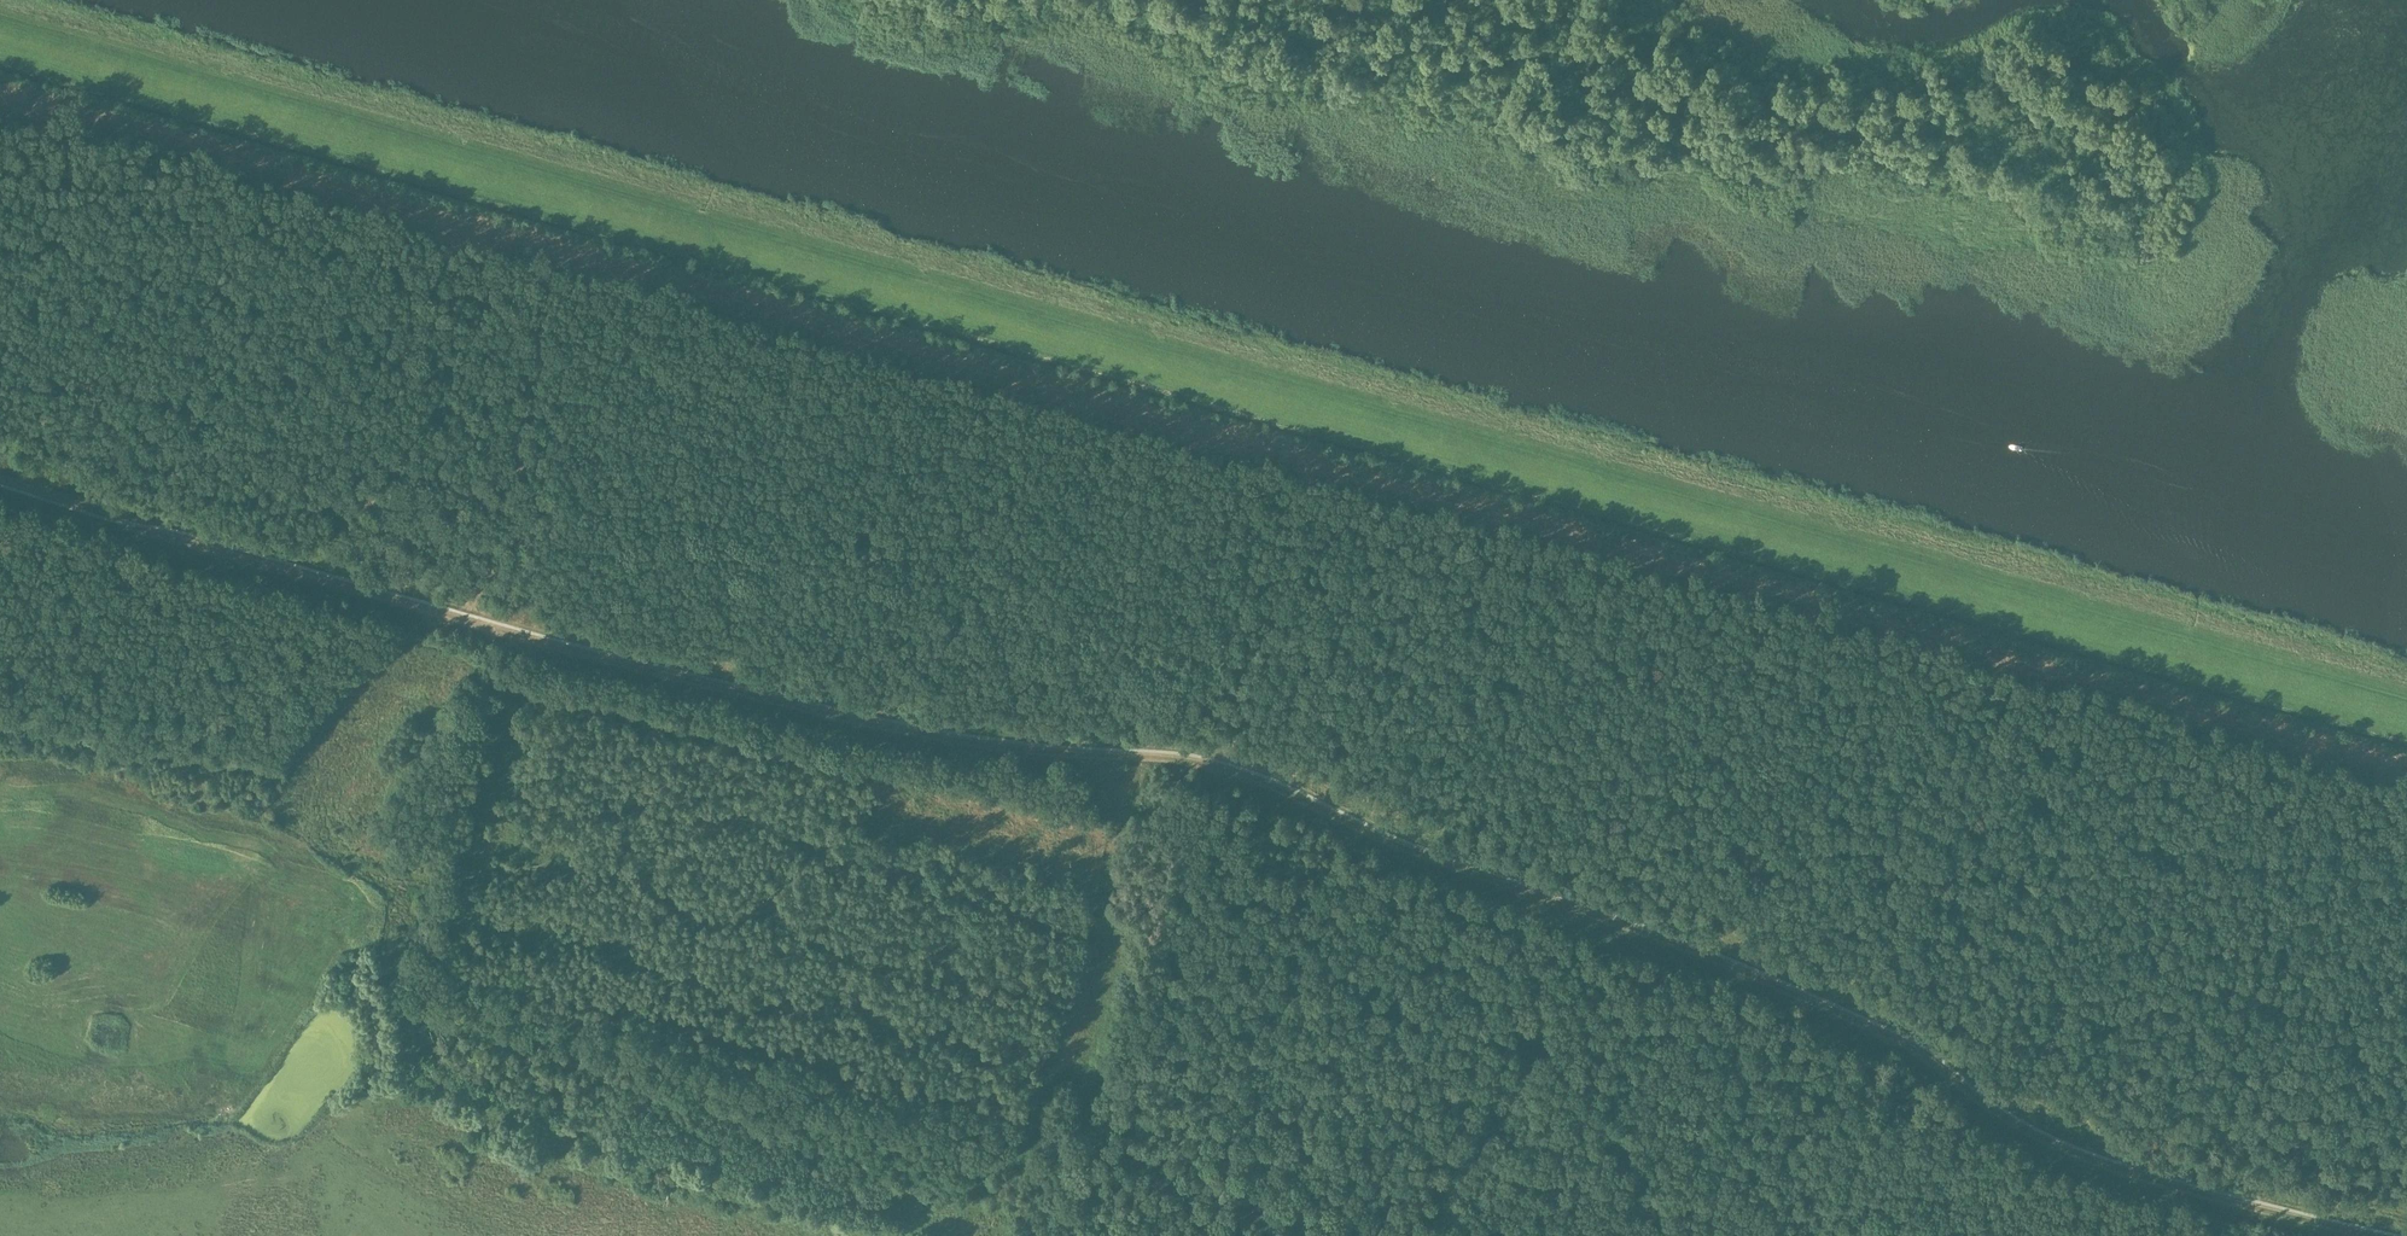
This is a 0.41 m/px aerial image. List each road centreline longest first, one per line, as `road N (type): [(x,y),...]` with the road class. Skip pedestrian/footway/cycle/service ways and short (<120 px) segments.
road 1 (track): [(505,632),(950,742),(1228,770),(1878,1034),(2061,1149),(2364,1235)]
road 2 (track): [(2406,696),(726,221)]
road 3 (track): [(726,221),(0,16)]
road 4 (track): [(0,479),(393,600)]
road 5 (track): [(1526,1065),(1451,1171),(1435,1235)]
road 6 (track): [(1522,892),(1536,1006),(1526,1065)]

